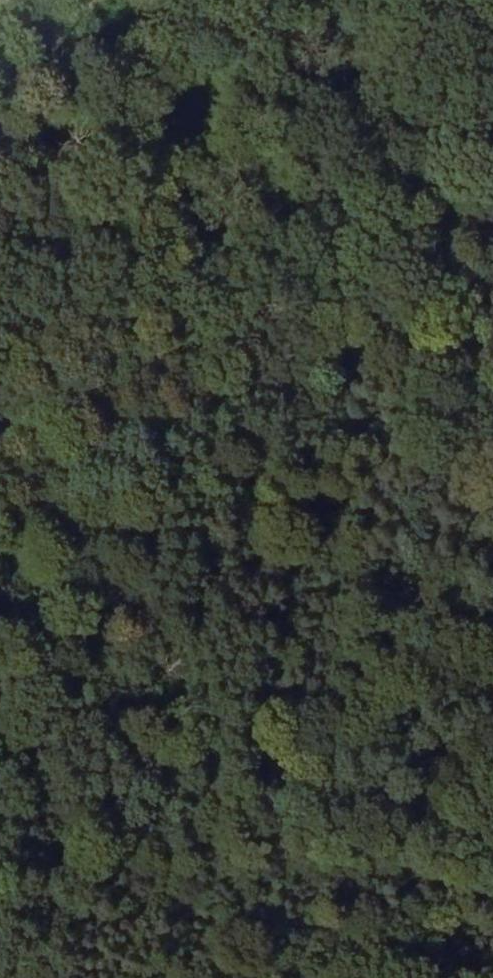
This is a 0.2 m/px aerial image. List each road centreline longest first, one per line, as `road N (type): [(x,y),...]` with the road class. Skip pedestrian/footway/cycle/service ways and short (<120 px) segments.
road 1 (track): [(0,471),(46,445),(54,410),(100,385),(492,216)]

